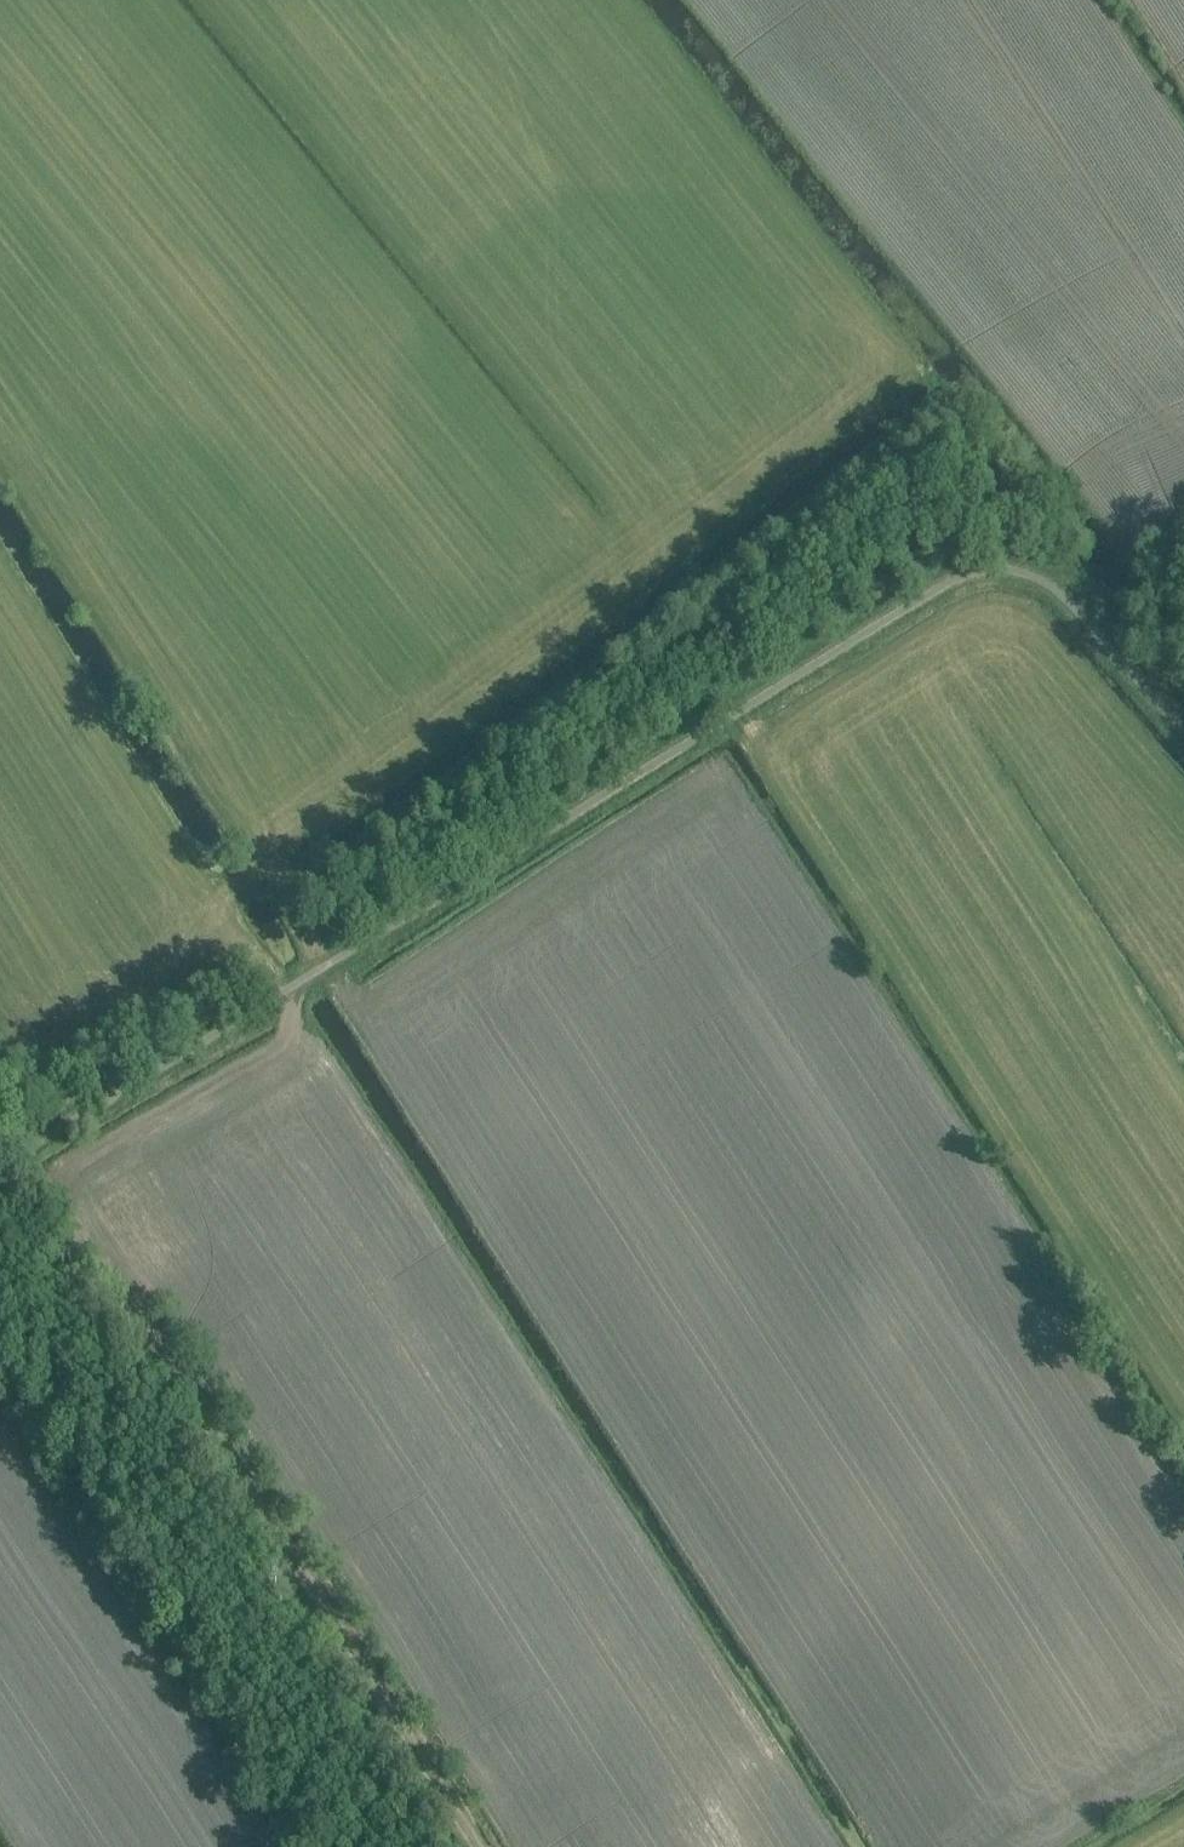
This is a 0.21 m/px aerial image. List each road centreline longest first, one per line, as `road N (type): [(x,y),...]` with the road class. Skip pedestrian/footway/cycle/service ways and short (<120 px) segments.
road 1 (track): [(51,1181),(477,1846)]
road 2 (track): [(262,867),(215,897),(300,1034),(51,1181)]

